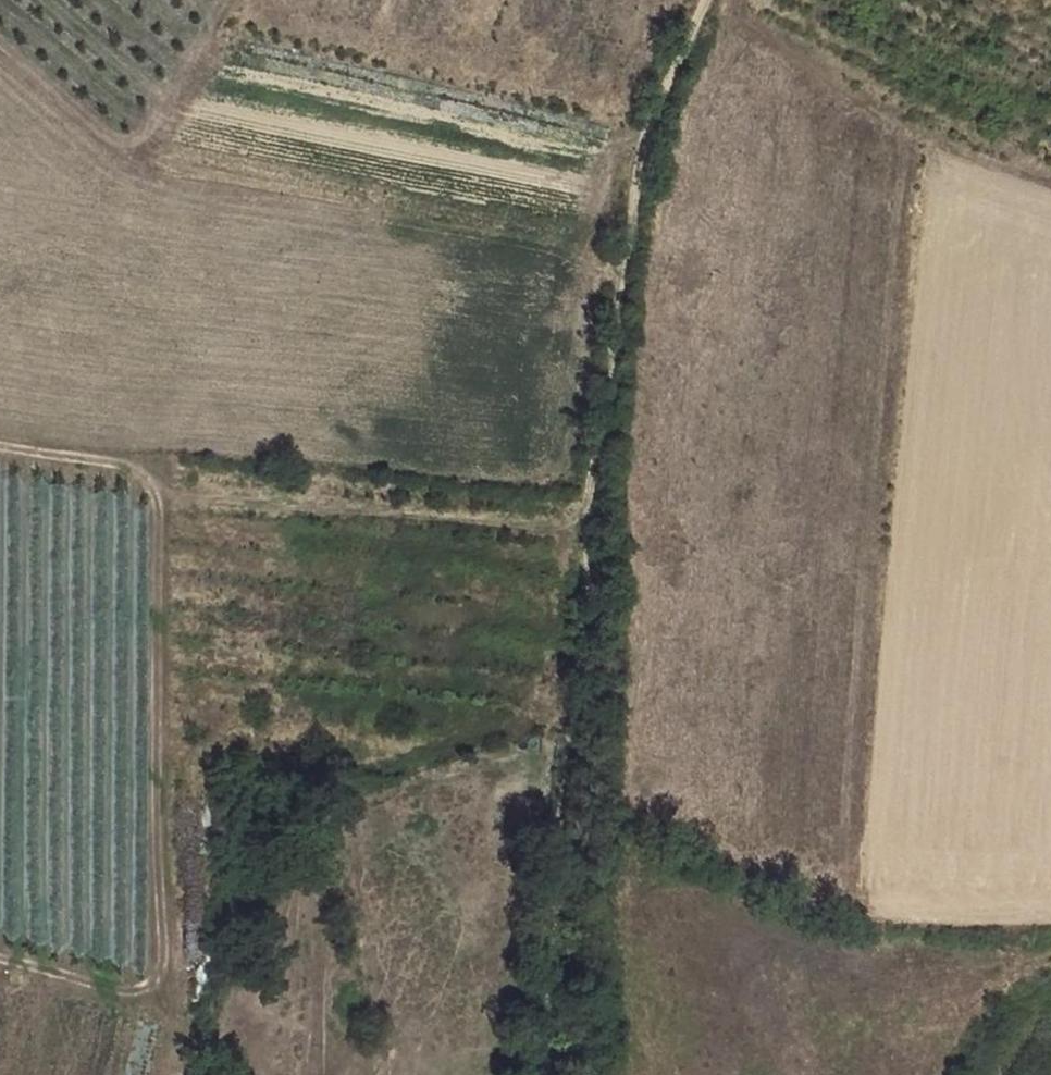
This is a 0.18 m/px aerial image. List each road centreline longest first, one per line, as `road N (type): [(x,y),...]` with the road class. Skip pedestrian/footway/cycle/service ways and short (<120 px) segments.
road 1 (track): [(548,1074),(552,943),(588,665),(608,365),(640,147),(705,0)]
road 2 (track): [(0,444),(146,472),(155,487),(153,740)]

